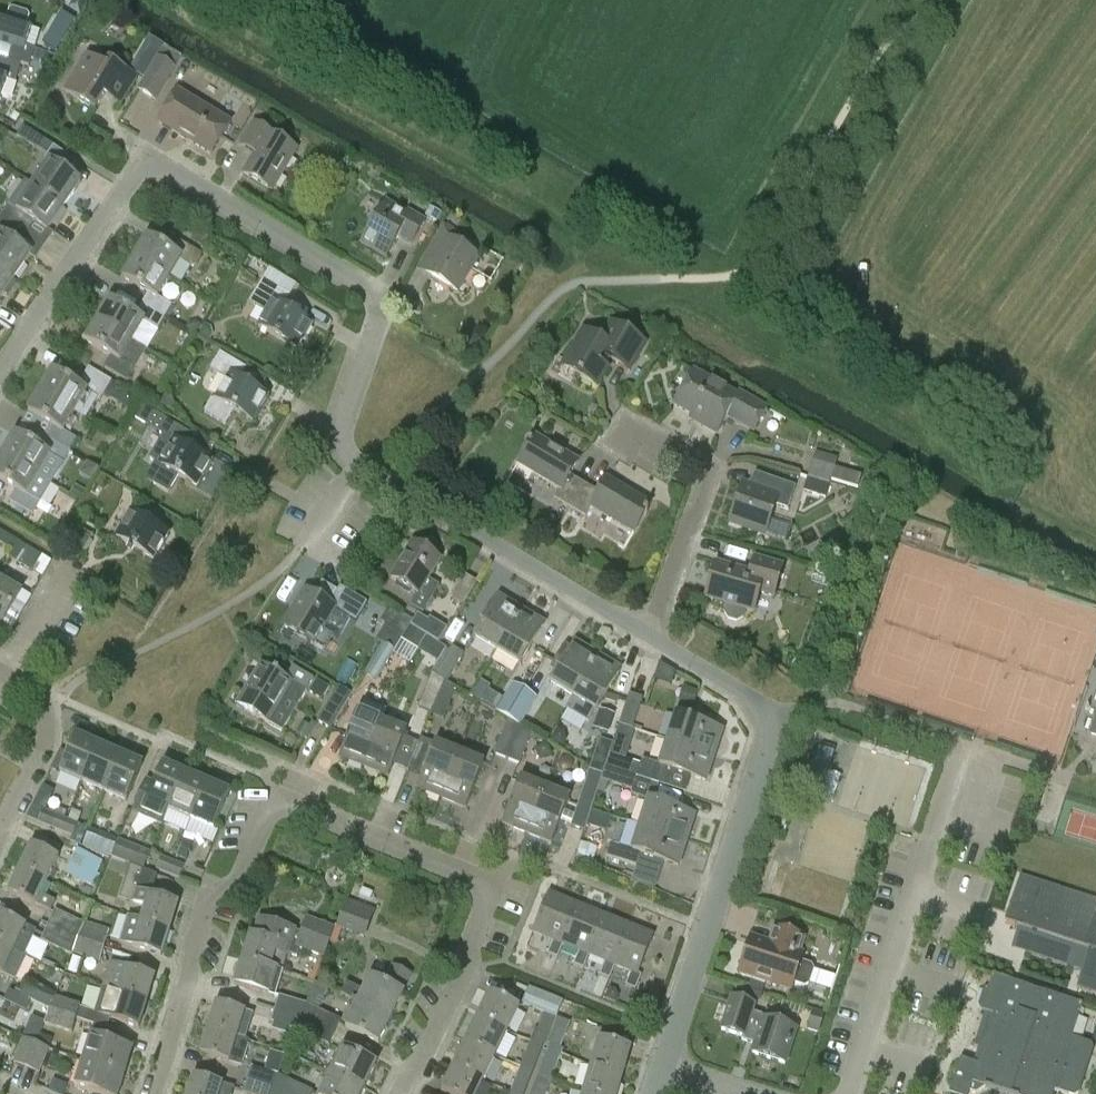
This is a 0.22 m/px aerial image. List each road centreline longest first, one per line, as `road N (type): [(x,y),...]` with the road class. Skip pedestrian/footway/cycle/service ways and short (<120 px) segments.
road 1 (residential): [(396,1093),(481,920),(481,882),(303,803),(278,801),(261,808),(238,881),(205,897),(151,1093)]
road 2 (residential): [(365,468),(342,447),(341,434),(384,299),(144,156),(0,371)]
road 3 (residential): [(662,1064),(773,711),(646,636)]
road 4 (residential): [(646,636),(365,468)]
road 5 (residential): [(646,636),(716,464),(639,421)]
road 6 (residential): [(0,827),(43,725),(38,693),(0,664)]

